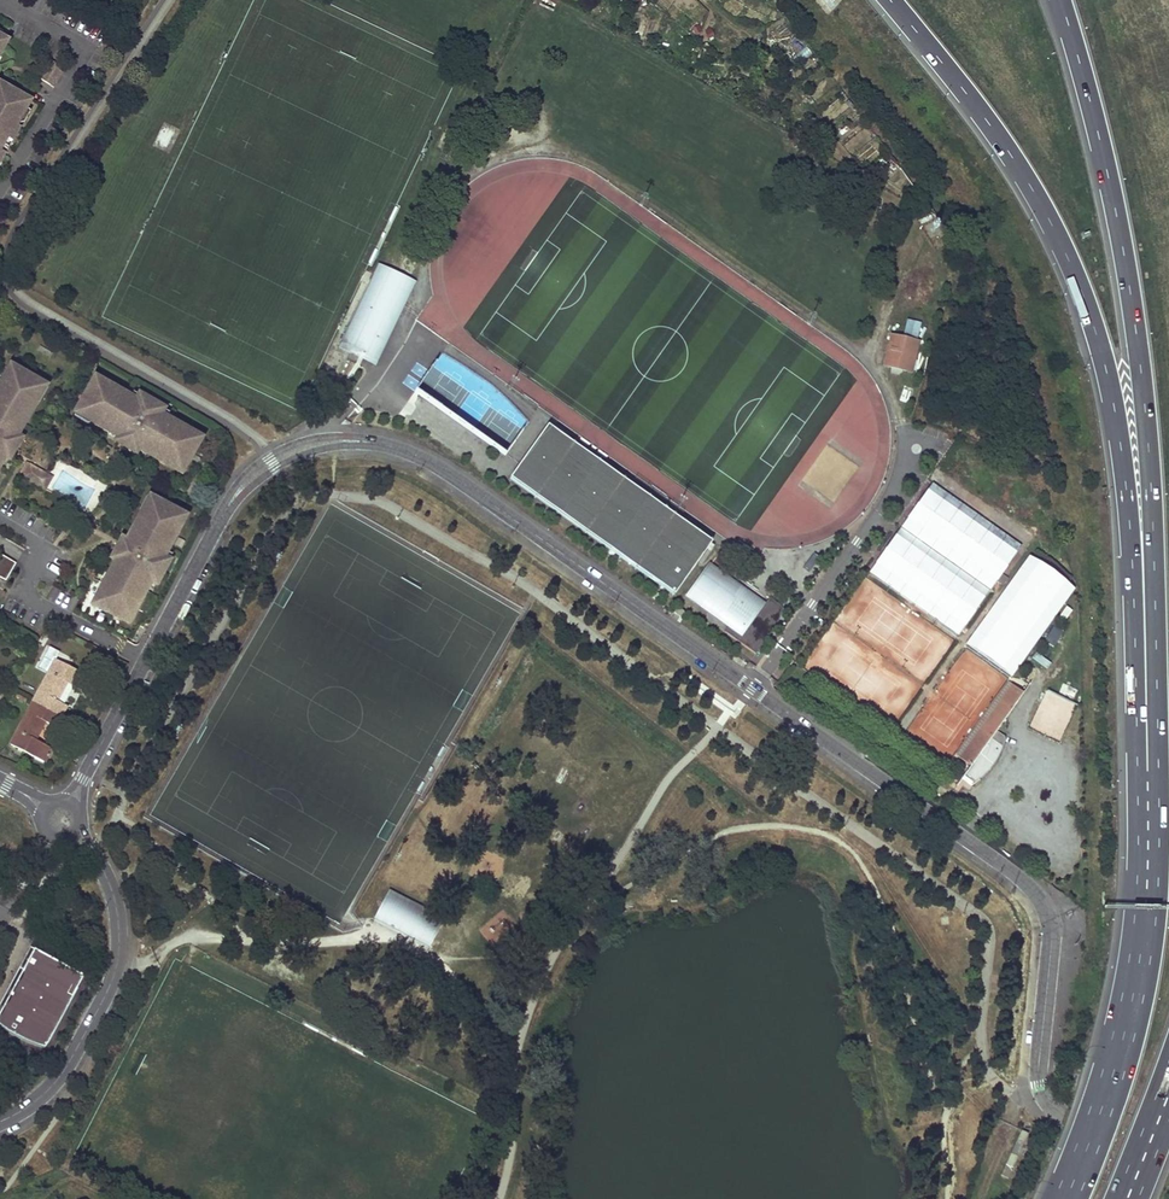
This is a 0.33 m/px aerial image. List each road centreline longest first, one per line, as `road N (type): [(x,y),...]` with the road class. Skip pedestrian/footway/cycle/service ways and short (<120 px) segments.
road 1 (tertiary): [(1064,1116),(1052,1107),(1038,1072),(1052,932),(1034,892),(474,492),(395,448)]
road 2 (motorway): [(1143,554),(1149,880),(1141,952),(1124,1036),(1064,1198)]
road 3 (motorway): [(890,0),(992,129),(1060,242),(1100,350),(1143,554)]
road 4 (motorway): [(1061,0),(1129,285),(1149,468),(1143,554)]
road 5 (tertiary): [(0,1122),(53,1085),(108,991),(119,935),(113,894),(95,858)]
road 6 (tertiary): [(220,519),(86,772)]
road 7 (tertiary): [(395,448),(366,437),(291,446),(244,475),(220,519)]
road 8 (tertiary): [(220,519),(257,480),(297,456),(334,446),(395,448)]

